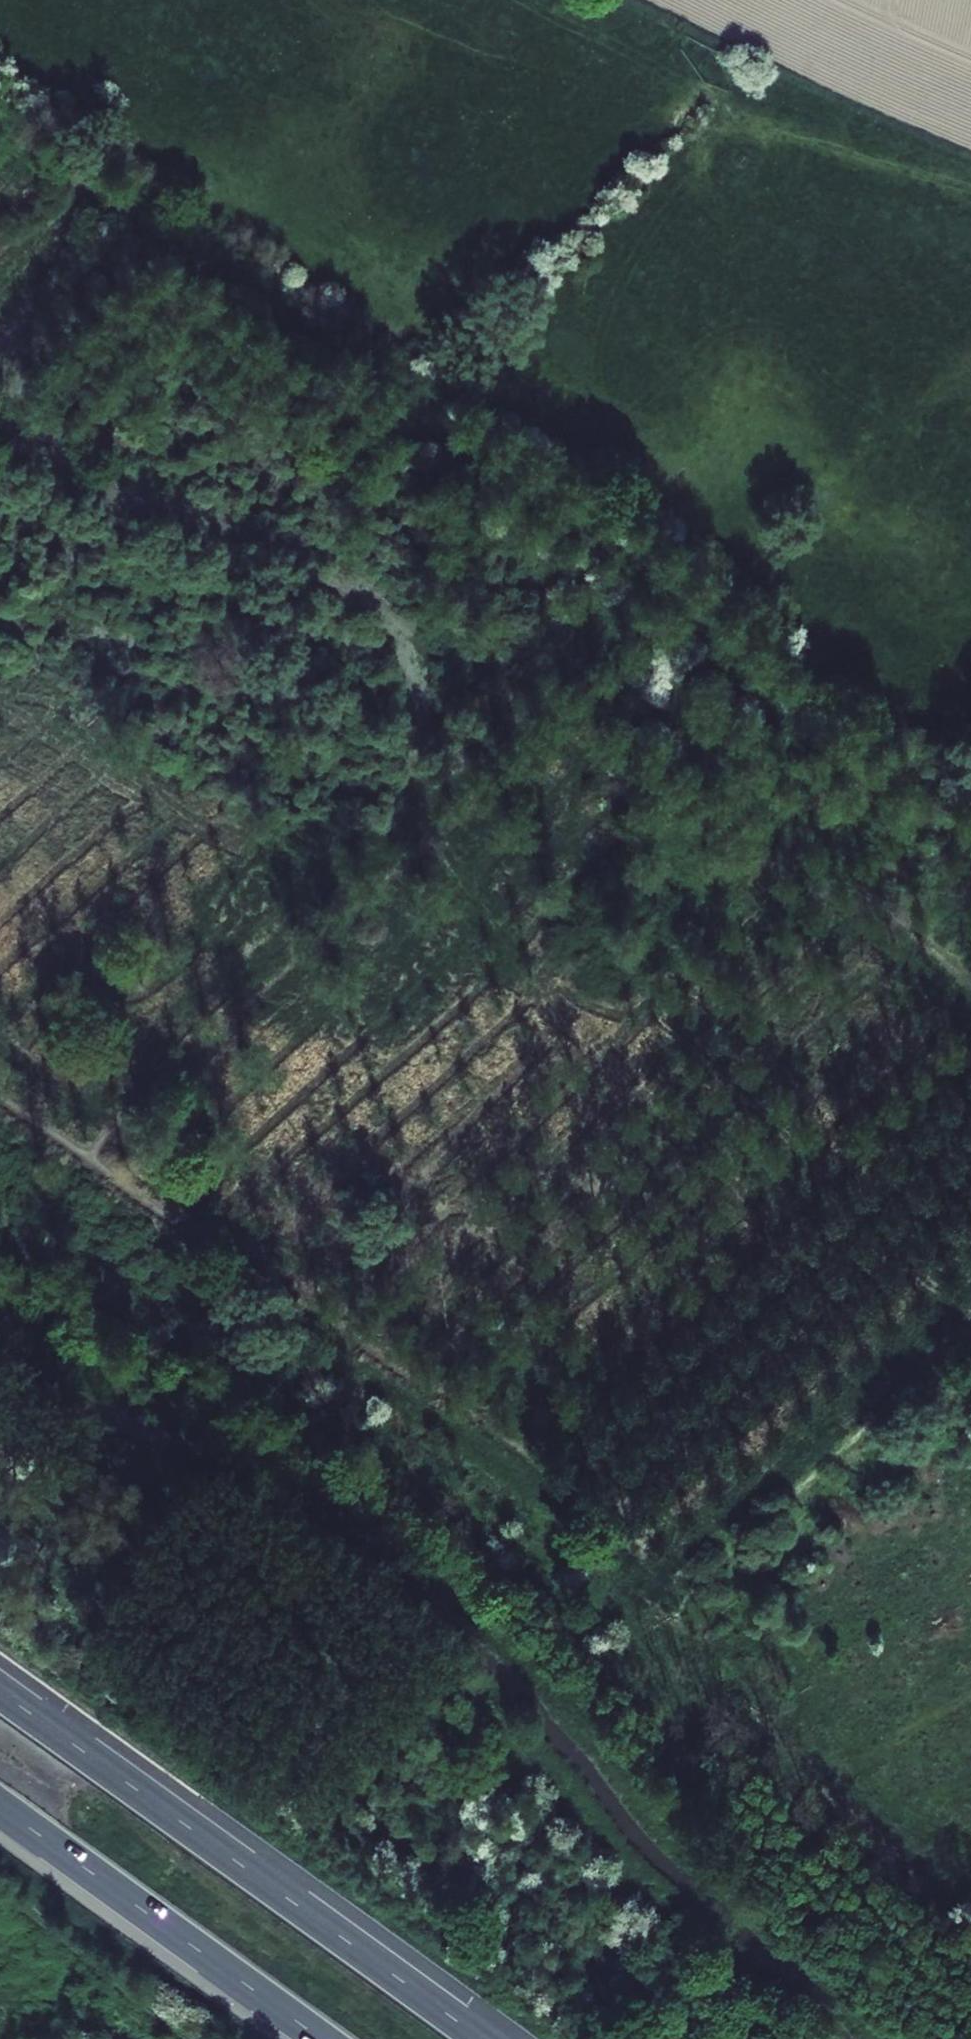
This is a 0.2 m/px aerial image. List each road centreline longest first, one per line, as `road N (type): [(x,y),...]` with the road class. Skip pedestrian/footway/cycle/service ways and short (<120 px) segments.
road 1 (motorway): [(483,2038),(0,1690)]
road 2 (motorway): [(0,1807),(321,2038)]

